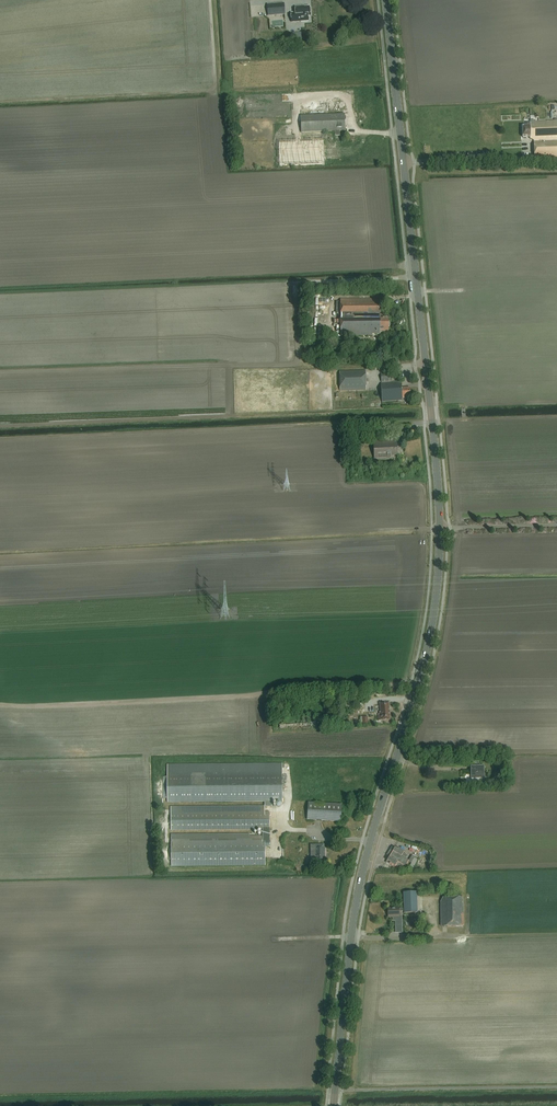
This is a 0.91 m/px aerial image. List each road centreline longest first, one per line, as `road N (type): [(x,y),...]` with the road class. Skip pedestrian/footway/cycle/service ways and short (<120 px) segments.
road 1 (secondary): [(333,1105),(360,884),(419,685),(439,573),(438,488),(386,0)]
road 2 (track): [(0,704),(419,685)]
road 3 (track): [(0,102),(213,88)]

